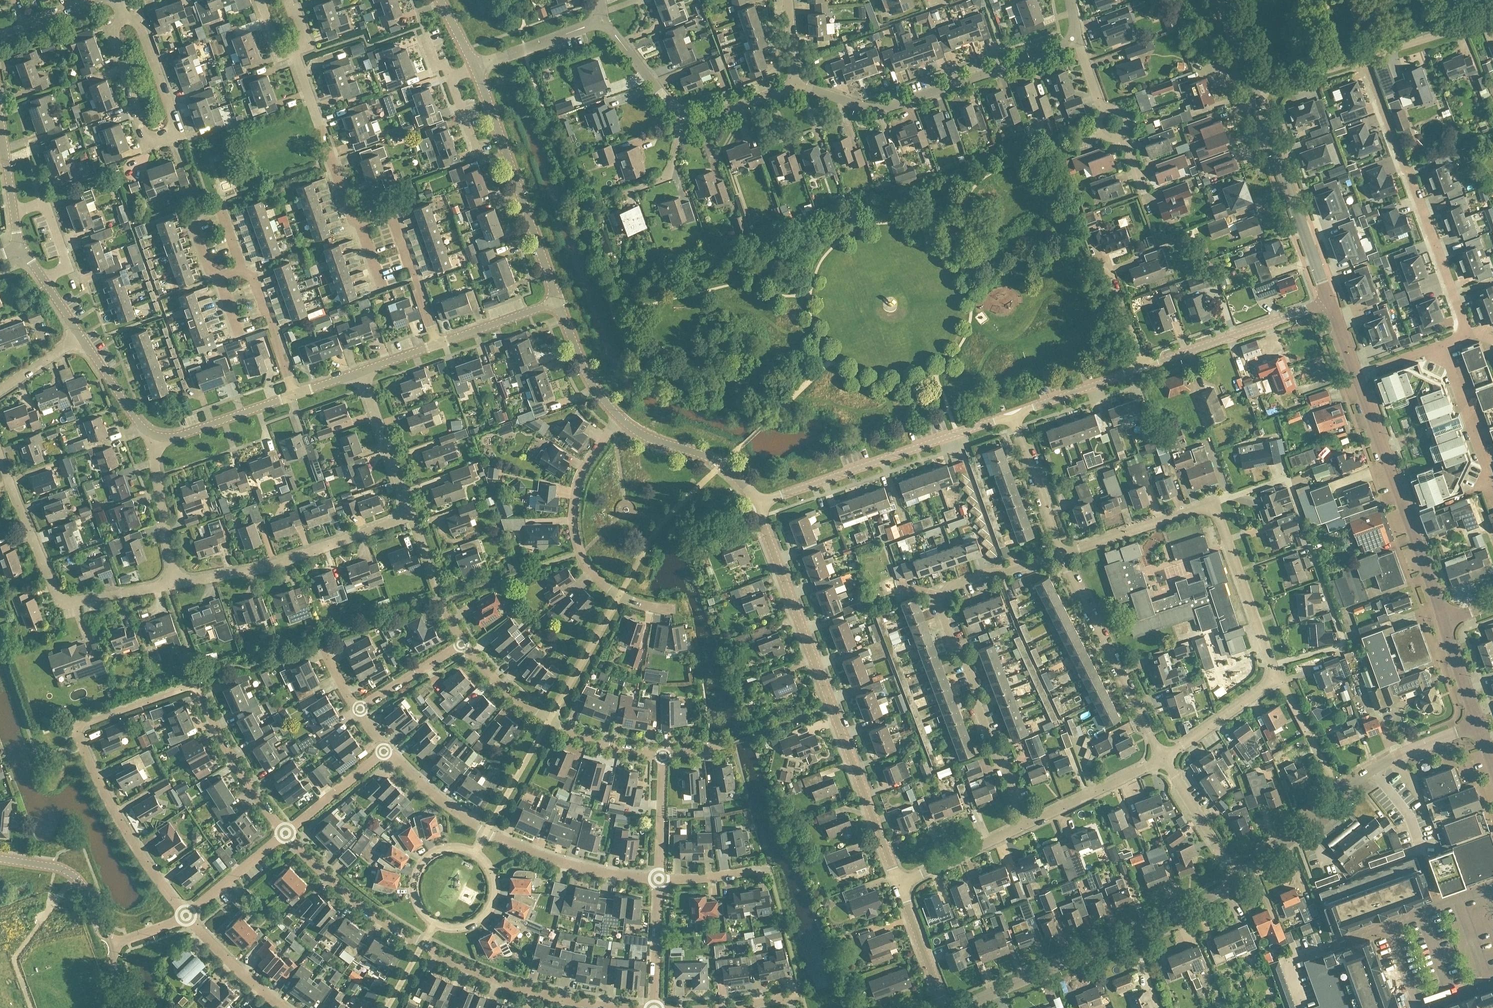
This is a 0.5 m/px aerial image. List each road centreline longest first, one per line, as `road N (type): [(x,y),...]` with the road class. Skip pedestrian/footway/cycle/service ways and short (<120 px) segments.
road 1 (residential): [(186,916),(116,817),(74,729),(198,685),(218,736),(287,833)]
road 2 (tertiary): [(898,885),(757,505)]
road 3 (residential): [(1061,554),(954,587),(942,611),(1026,824)]
road 4 (residential): [(1277,679),(1212,507),(1061,554)]
road 5 (tertiary): [(949,1007),(1181,913),(1238,879)]
road 6 (residential): [(796,87),(889,108),(1078,42)]
road 7 (residential): [(1364,59),(1462,332)]
road 8 (tertiary): [(1238,879),(1373,770),(1477,724)]
road 9 (residential): [(177,583),(65,602),(54,593),(0,453)]
road 10 (tertiary): [(757,505),(1012,415)]
road 11 (secondary): [(1444,624),(1353,374)]
road 12 (residential): [(122,21),(114,41),(141,129),(155,140),(169,135),(175,117),(138,26)]
road 13 (residential): [(673,610),(609,589),(575,541),(575,489),(618,417)]
road 14 (tertiary): [(558,302),(475,67)]
road 15 (residential): [(411,515),(293,556),(177,583)]
road 16 (residential): [(464,643),(549,720),(585,737),(664,753)]
road 17 (residential): [(1162,760),(1061,554)]
road 18 (secondary): [(1327,303),(1253,93)]
road 19 (residential): [(424,943),(547,993),(633,1007)]
road 20 (tertiary): [(1141,367),(1319,305)]
road 21 (residential): [(659,879),(570,866),(485,832)]
road 22 (residential): [(438,344),(390,211),(356,223)]
road 23 (residential): [(287,833),(356,899),(424,943)]
road 24 (tertiary): [(757,505),(722,465),(655,442),(618,417)]
road 25 (tertiary): [(114,944),(71,875),(0,860)]
road 26 (residential): [(411,515),(360,372)]
road 27 (residential): [(1026,824),(1162,760)]
road 28 (residential): [(1061,554),(1012,415)]
road 29 (residential): [(177,583),(155,438)]
road 30 (residential): [(155,438),(295,395)]
road 31 (residential): [(898,885),(1026,824)]
road 32 (residential): [(1238,879),(1162,760)]
road 33 (residential): [(1162,760),(1277,679)]
road 34 (tertiary): [(1012,415),(1141,367)]
road 35 (residential): [(295,395),(244,268)]
road 36 (residential): [(594,19),(685,119)]
road 37 (residential): [(1492,17),(1364,59)]
road 38 (residential): [(281,1007),(186,916)]
road 39 (tertiary): [(618,417),(584,371),(558,302)]
road 40 (residential): [(186,916),(287,833)]
road 41 (residential): [(475,67),(594,19)]
road 42 (residential): [(356,712),(464,643)]
road 43 (residential): [(653,1007),(659,879)]
road 44 (residential): [(287,833),(386,752)]
road 45 (residential): [(485,832),(386,752)]
road 46 (residential): [(438,344),(558,302)]
road 47 (residential): [(155,438),(79,337)]
road 48 (tertiary): [(943,1003),(898,885)]
road 49 (residential): [(659,879),(664,753)]
road 50 (residential): [(474,854),(446,850),(422,865),(416,901),(434,923)]
road 51 (residential): [(434,923),(471,924),(490,904),(492,876),(474,854)]

